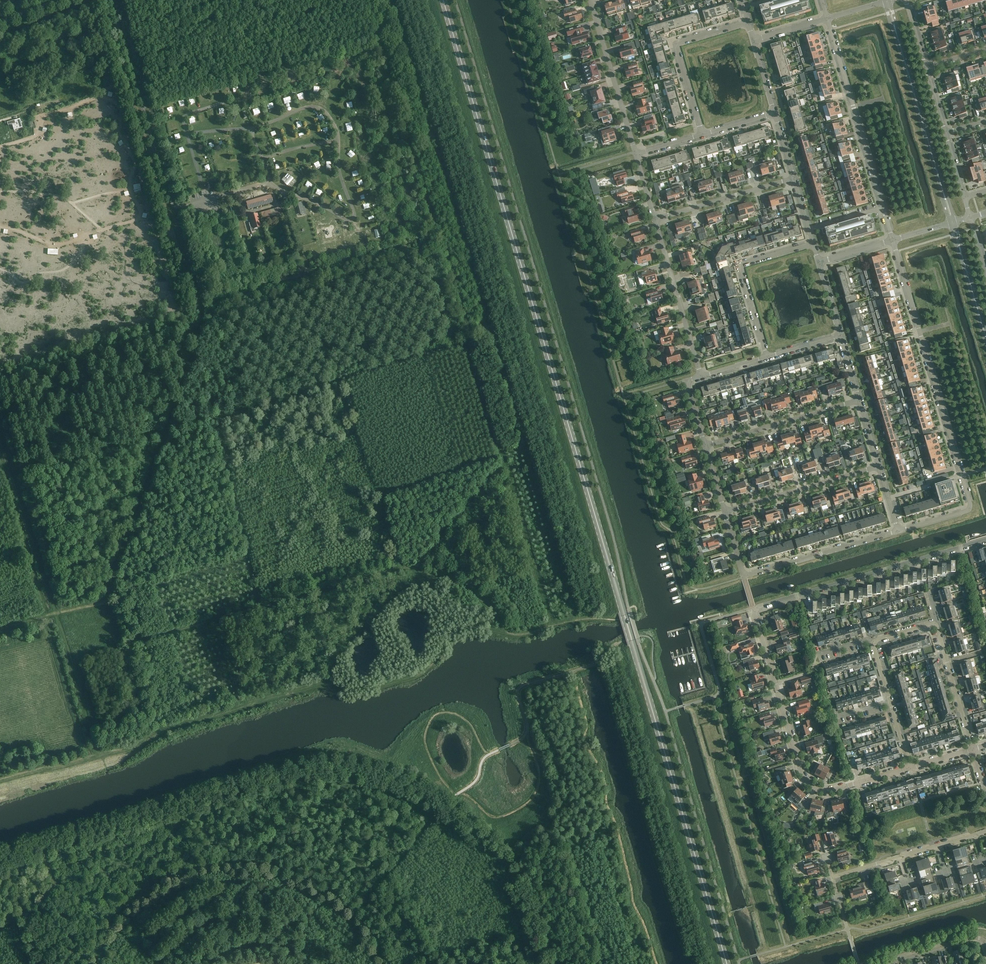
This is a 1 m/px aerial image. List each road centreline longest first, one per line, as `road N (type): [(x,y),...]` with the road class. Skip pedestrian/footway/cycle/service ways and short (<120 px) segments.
road 1 (secondary): [(727,963),(443,0)]
road 2 (track): [(553,626),(463,345),(17,474)]
road 3 (track): [(415,0),(594,618)]
road 4 (residential): [(910,768),(831,792),(813,789),(801,774),(754,608),(985,541)]
road 5 (track): [(0,784),(321,686),(356,635),(422,570)]
road 6 (track): [(112,931),(148,897),(227,868),(286,875),(325,897),(352,926),(449,813)]
road 7 (track): [(108,603),(203,319),(173,206)]
road 8 (track): [(0,419),(96,758)]
road 9 (residential): [(893,240),(972,510)]
road 10 (tertiary): [(888,2),(953,224)]
road 11 (residential): [(828,19),(893,240)]
road 12 (residential): [(725,511),(744,577),(898,532)]
road 13 (track): [(321,686),(360,690),(410,676),(462,629),(512,633)]
road 14 (residential): [(702,135),(676,44),(748,23)]
road 15 (residential): [(767,357),(742,270),(813,244)]
road 16 (residential): [(657,220),(701,377)]
road 17 (residential): [(590,0),(636,154)]
road 18 (residential): [(725,511),(879,466)]
road 19 (residential): [(705,445),(859,400)]
road 20 (residential): [(657,220),(794,178)]
road 21 (residential): [(935,625),(973,750)]
road 22 (tertiary): [(953,224),(985,340)]

